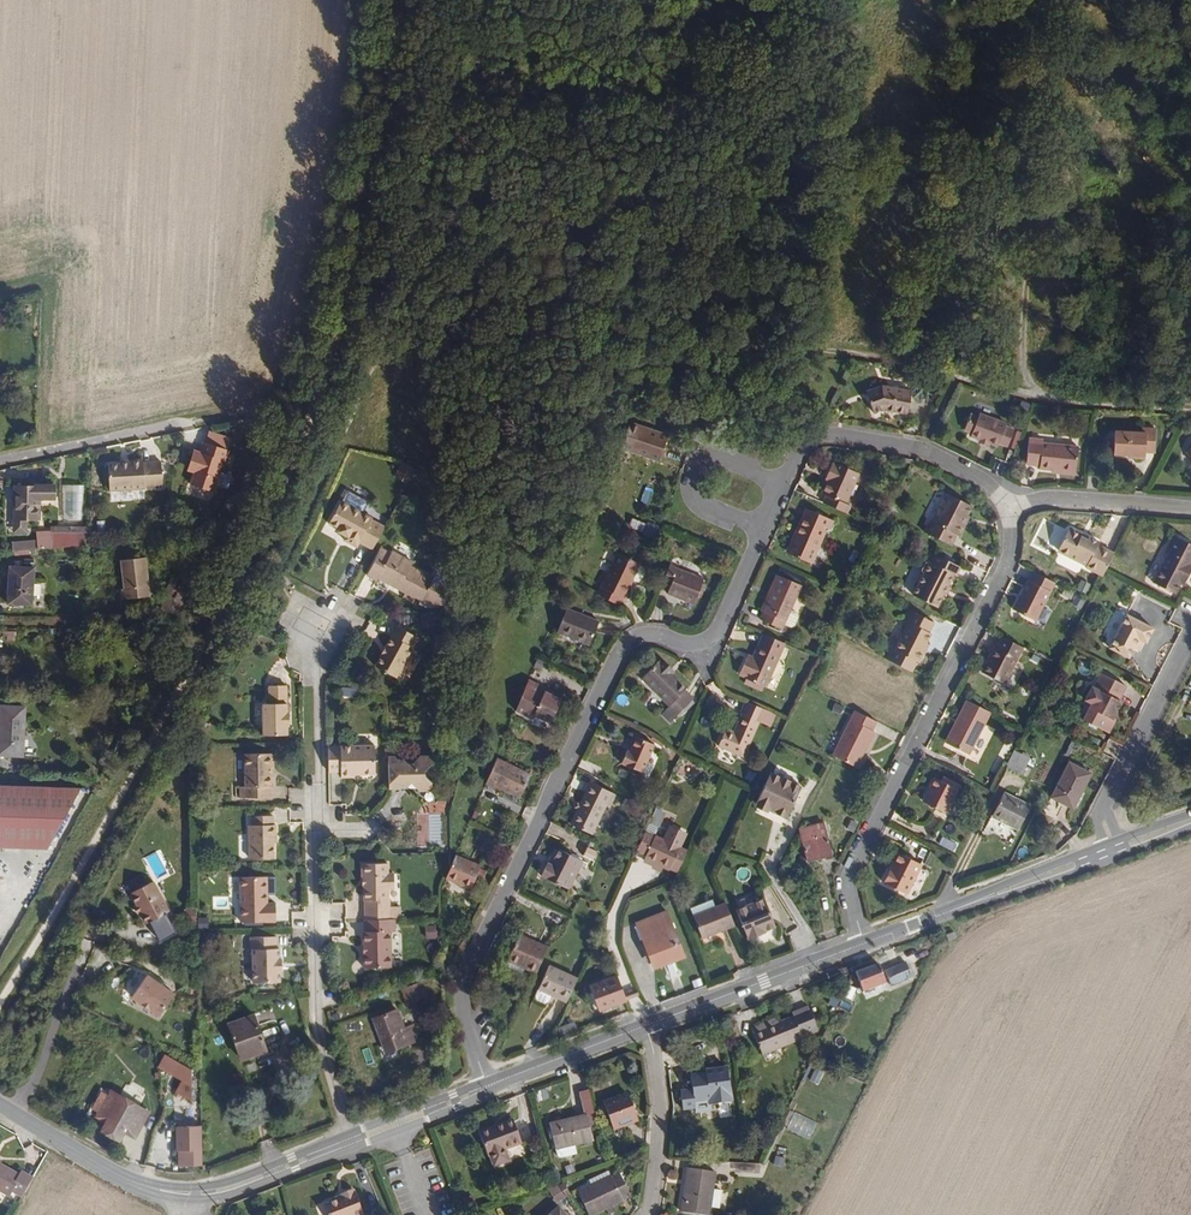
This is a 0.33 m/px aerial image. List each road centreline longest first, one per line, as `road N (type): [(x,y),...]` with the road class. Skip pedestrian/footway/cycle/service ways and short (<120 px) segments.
road 1 (track): [(314,621),(296,611),(280,570),(343,439),(365,373),(382,352),(414,337),(456,327),(567,323),(895,356)]
road 2 (residential): [(486,1088),(458,991),(627,639),(645,633),(694,645)]
road 3 (residential): [(314,621),(316,991),(322,1043),(354,1140)]
road 4 (residential): [(866,941),(848,875),(1010,561),(1009,507)]
road 5 (residential): [(694,645),(718,633),(777,488),(780,461),(823,434),(899,437),(961,464),(1009,507)]
road 6 (secondary): [(354,1140),(221,1190),(175,1193),(112,1171),(0,1105)]
road 7 (residential): [(1190,408),(1068,402),(895,356)]
road 8 (residential): [(272,405),(0,461)]
road 9 (secondary): [(1104,853),(866,941)]
road 10 (secondary): [(866,941),(655,1021)]
road 11 (residential): [(641,1214),(660,1151),(655,1021)]
road 12 (residential): [(1190,635),(1104,807)]
road 13 (residential): [(1009,507),(1048,499),(1190,512)]
road 14 (secondary): [(655,1021),(486,1088)]
road 15 (secondary): [(486,1088),(354,1140)]

